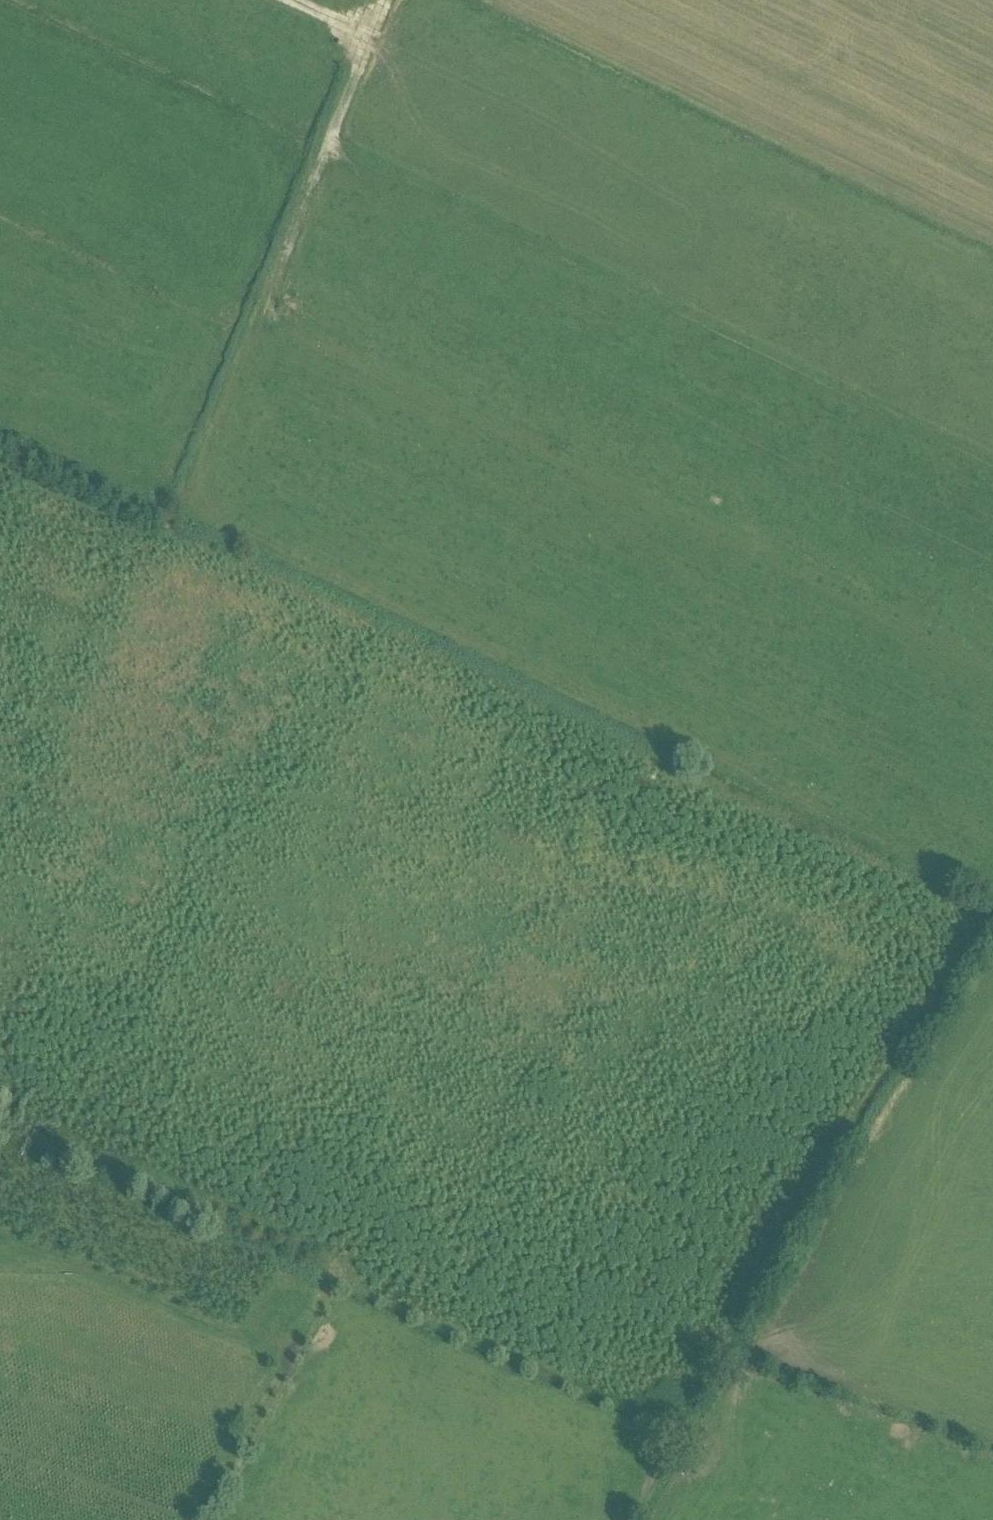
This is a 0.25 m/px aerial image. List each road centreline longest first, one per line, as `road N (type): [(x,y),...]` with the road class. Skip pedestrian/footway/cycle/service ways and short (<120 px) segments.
road 1 (track): [(687,1425),(0,1120)]
road 2 (track): [(194,1519),(334,1268)]

